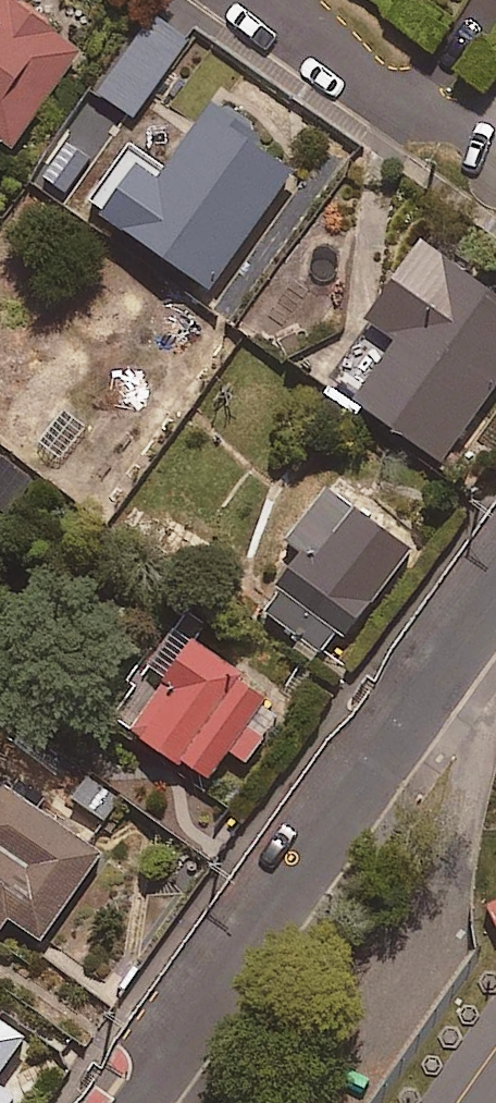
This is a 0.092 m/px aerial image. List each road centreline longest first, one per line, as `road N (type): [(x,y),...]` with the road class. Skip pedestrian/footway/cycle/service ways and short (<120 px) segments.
road 1 (residential): [(128,1102),(495,584)]
road 2 (residential): [(289,0),(317,19),(364,84),(395,106)]

